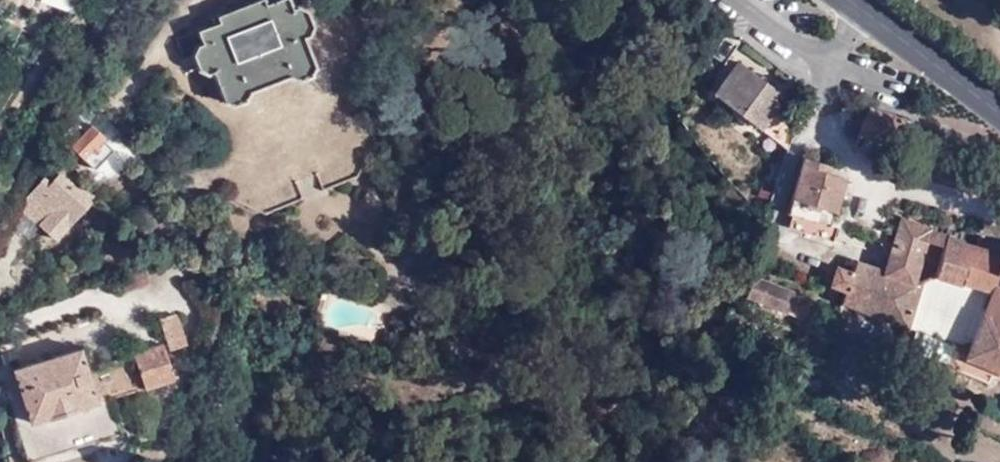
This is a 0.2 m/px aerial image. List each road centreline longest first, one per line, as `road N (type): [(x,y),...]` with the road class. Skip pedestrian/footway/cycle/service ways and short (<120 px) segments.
road 1 (residential): [(106,0),(0,206)]
road 2 (secondary): [(999,113),(852,0)]

